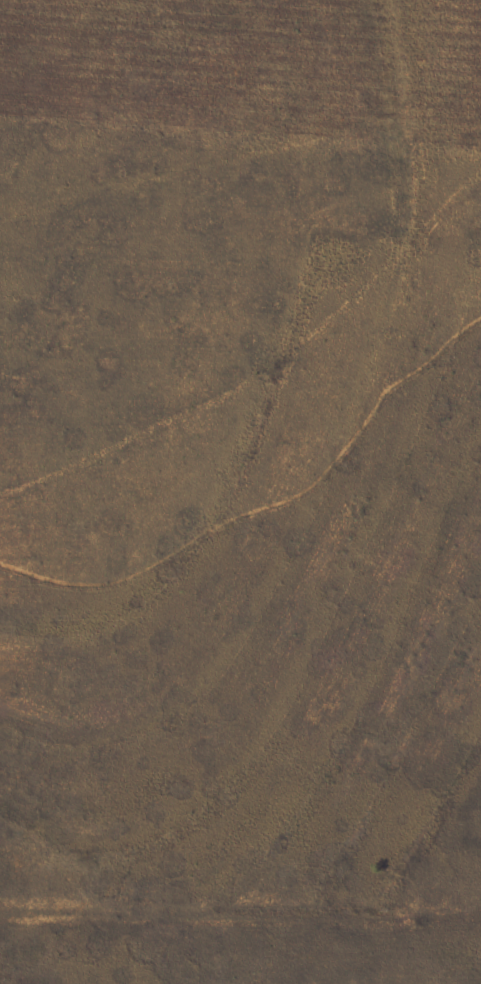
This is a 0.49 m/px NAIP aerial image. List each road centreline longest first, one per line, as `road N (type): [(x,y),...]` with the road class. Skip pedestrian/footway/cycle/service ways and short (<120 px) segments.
road 1 (residential): [(0,887),(480,882)]

